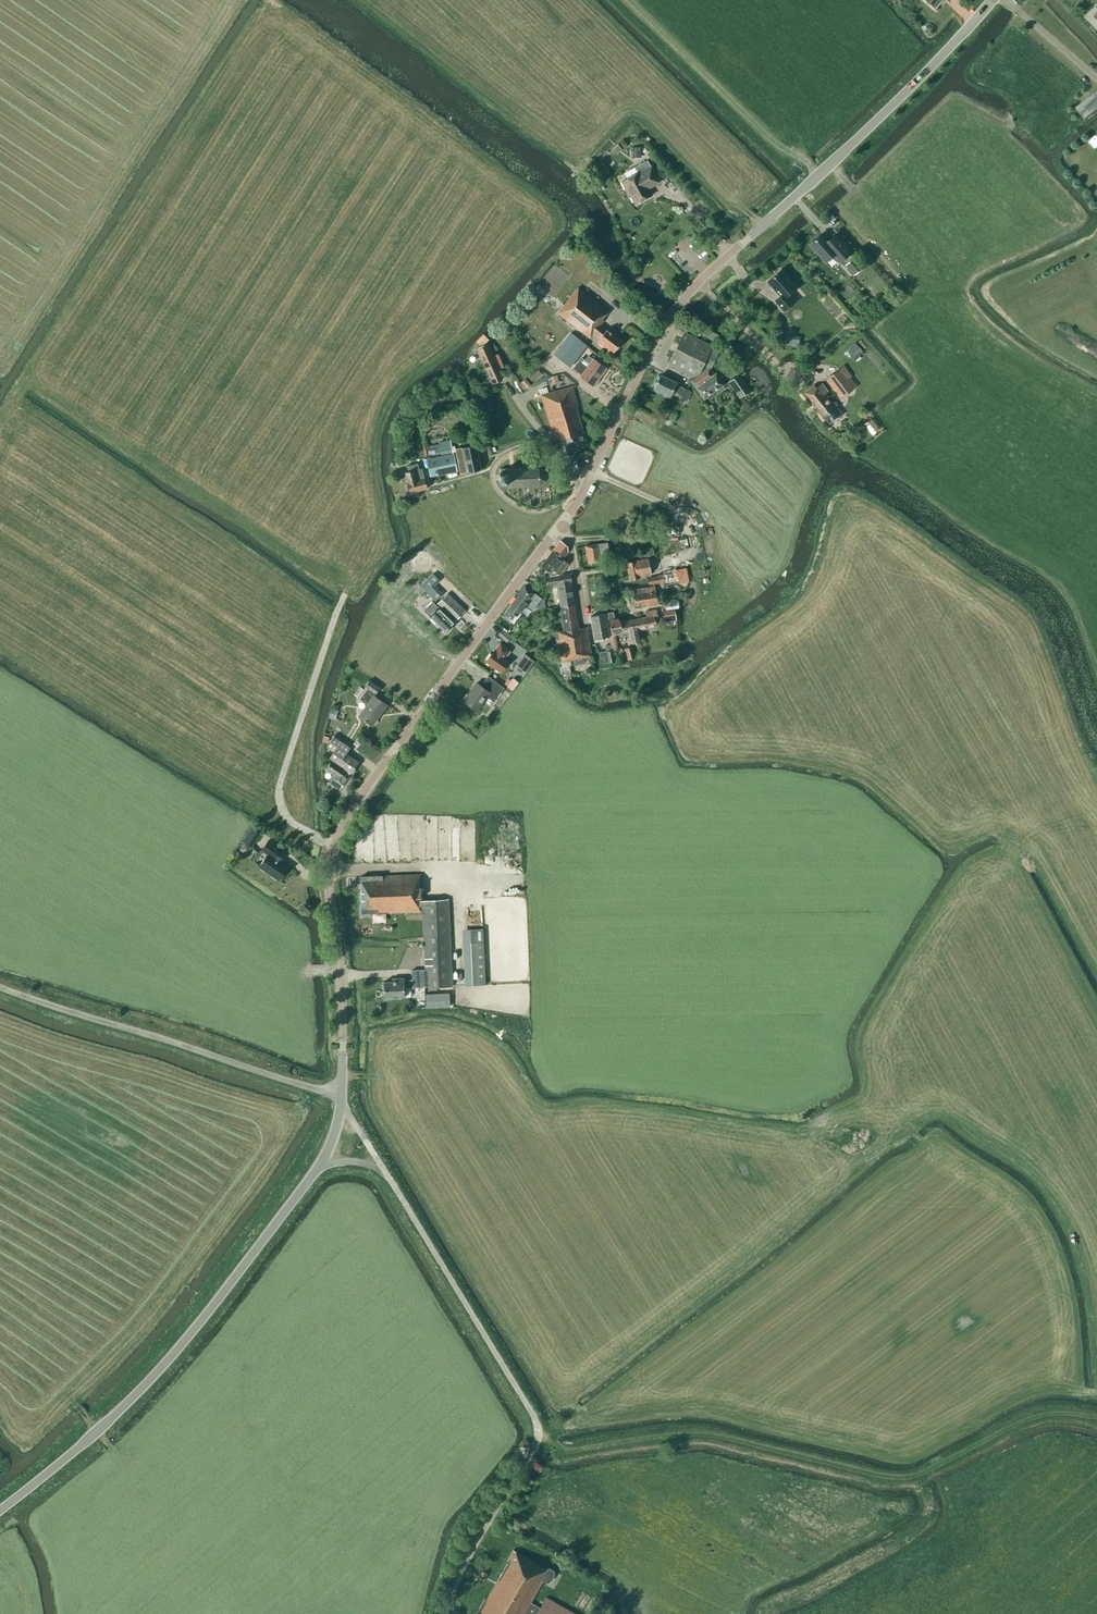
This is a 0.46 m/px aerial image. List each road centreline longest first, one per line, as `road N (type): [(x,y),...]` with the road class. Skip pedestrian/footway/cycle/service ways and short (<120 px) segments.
road 1 (tertiary): [(560,526),(334,845),(341,1091)]
road 2 (track): [(1096,1422),(1048,1417),(1024,1423),(902,1480),(718,1440),(558,1456),(536,1440)]
road 3 (unclassified): [(386,1173),(537,1425),(528,1459),(454,1589),(454,1613)]
road 4 (tertiary): [(318,1168),(145,1386),(0,1511)]
road 5 (tertiary): [(674,313),(995,0)]
road 6 (unclassified): [(341,1091),(0,987)]
road 7 (track): [(334,845),(290,821),(279,797),(346,596)]
road 8 (track): [(764,1613),(928,1518),(926,1475)]
road 9 (tertiary): [(674,313),(580,491)]
road 10 (residential): [(580,491),(569,464),(505,386)]

